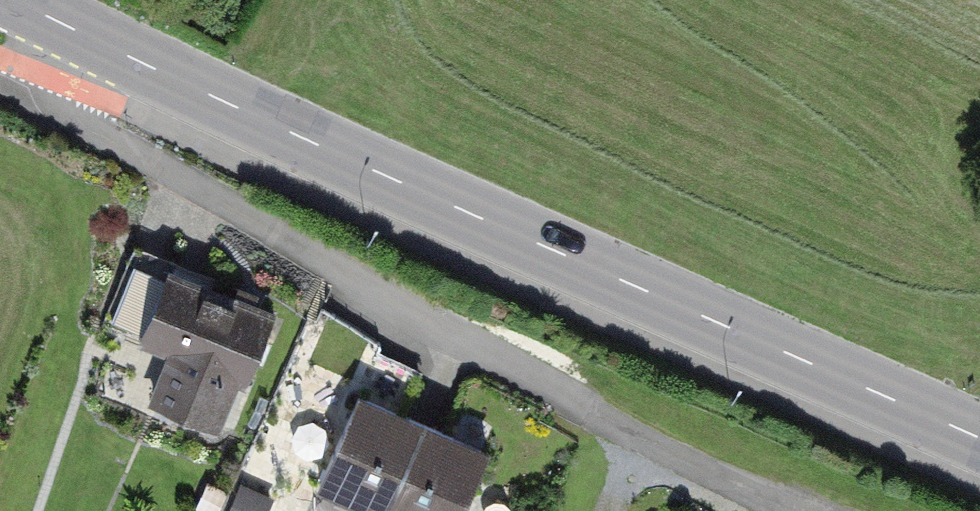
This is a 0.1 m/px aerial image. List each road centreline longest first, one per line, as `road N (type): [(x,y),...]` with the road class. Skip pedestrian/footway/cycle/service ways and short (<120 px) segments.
road 1 (primary): [(97,41),(979,439)]
road 2 (residential): [(97,41),(72,91),(97,133),(532,378),(795,510)]

